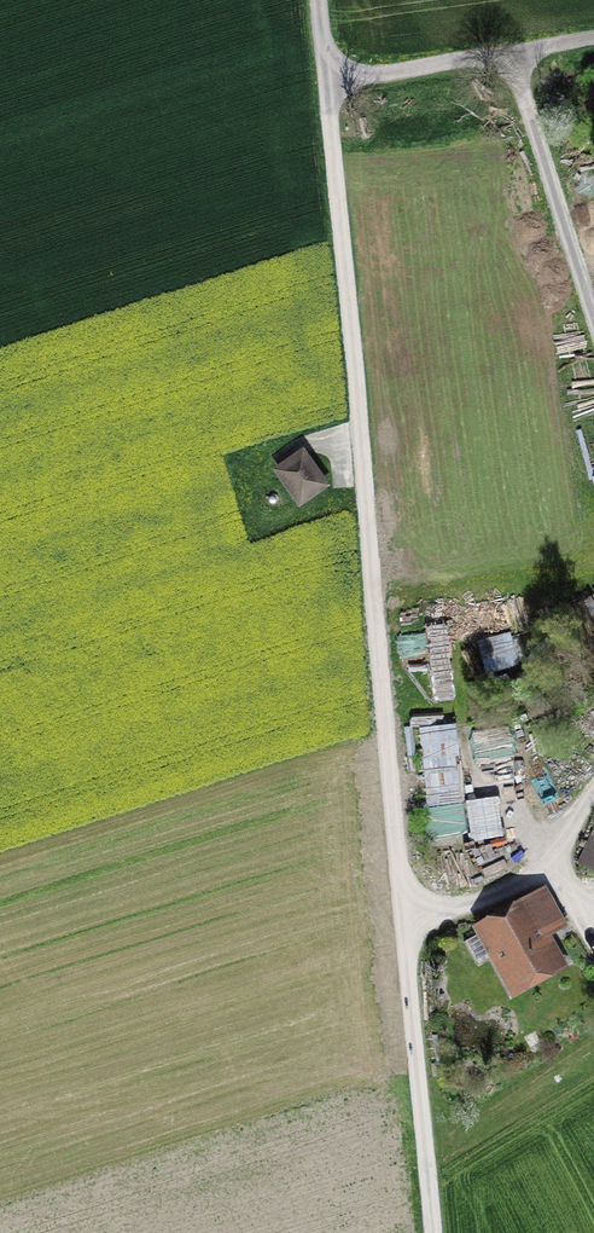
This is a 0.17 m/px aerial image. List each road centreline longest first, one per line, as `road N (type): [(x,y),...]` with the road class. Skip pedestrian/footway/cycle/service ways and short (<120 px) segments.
road 1 (track): [(435,1232),(328,84)]
road 2 (track): [(513,56),(593,318)]
road 3 (unclassified): [(328,84),(593,43)]
road 4 (track): [(593,801),(547,875),(486,907),(407,913)]

